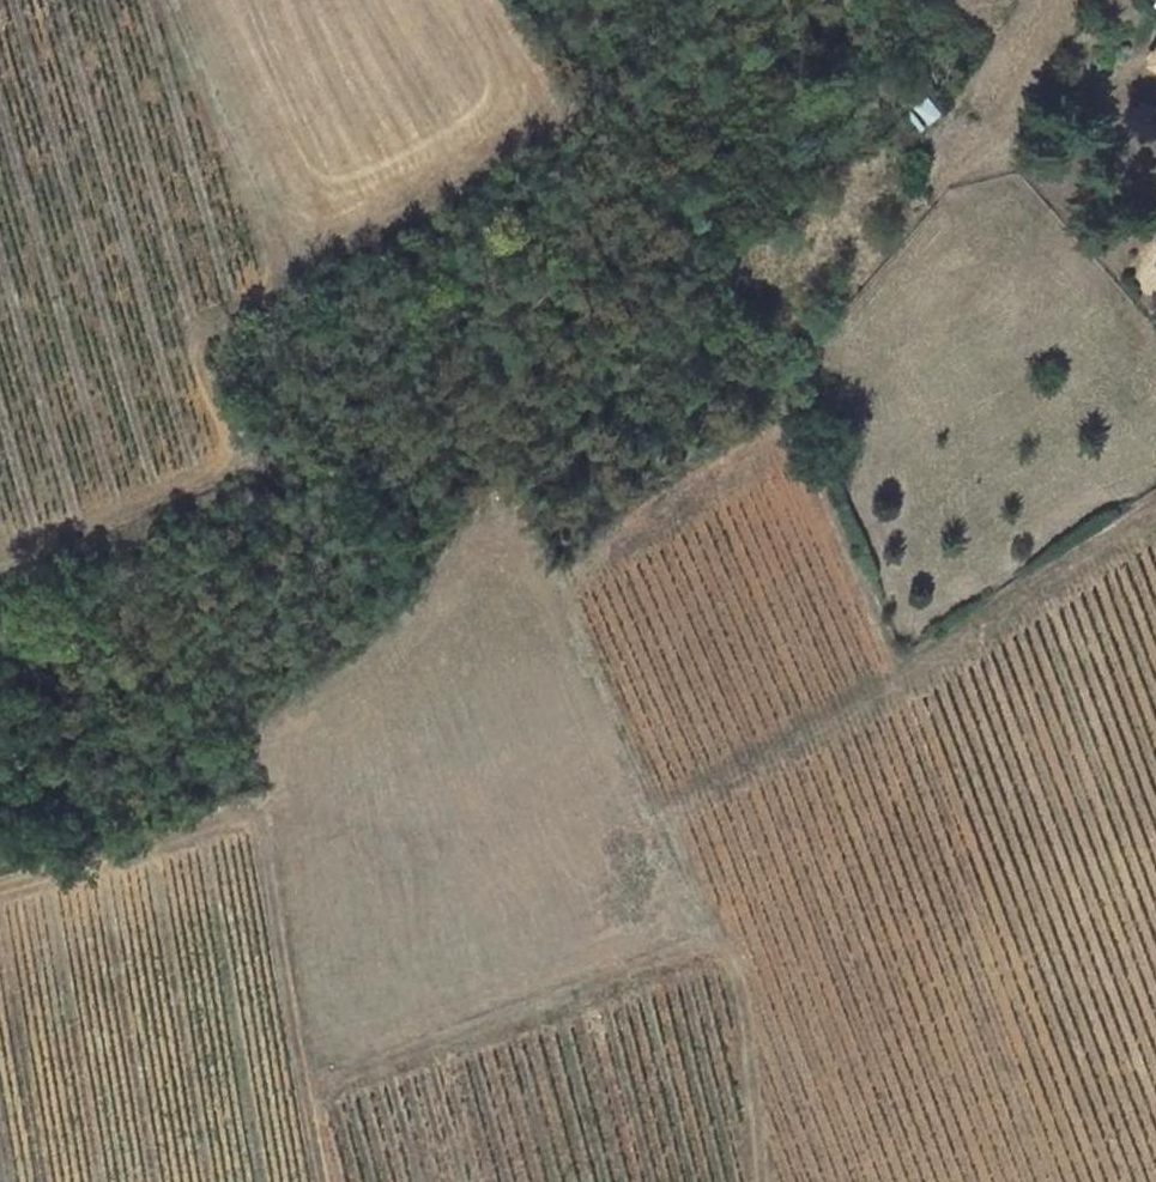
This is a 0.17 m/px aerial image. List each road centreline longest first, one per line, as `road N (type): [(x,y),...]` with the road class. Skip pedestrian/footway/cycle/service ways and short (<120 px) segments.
road 1 (track): [(170,0),(298,290),(256,355),(258,450),(217,482),(0,565)]
road 2 (track): [(0,837),(72,871),(261,827),(324,1181)]

